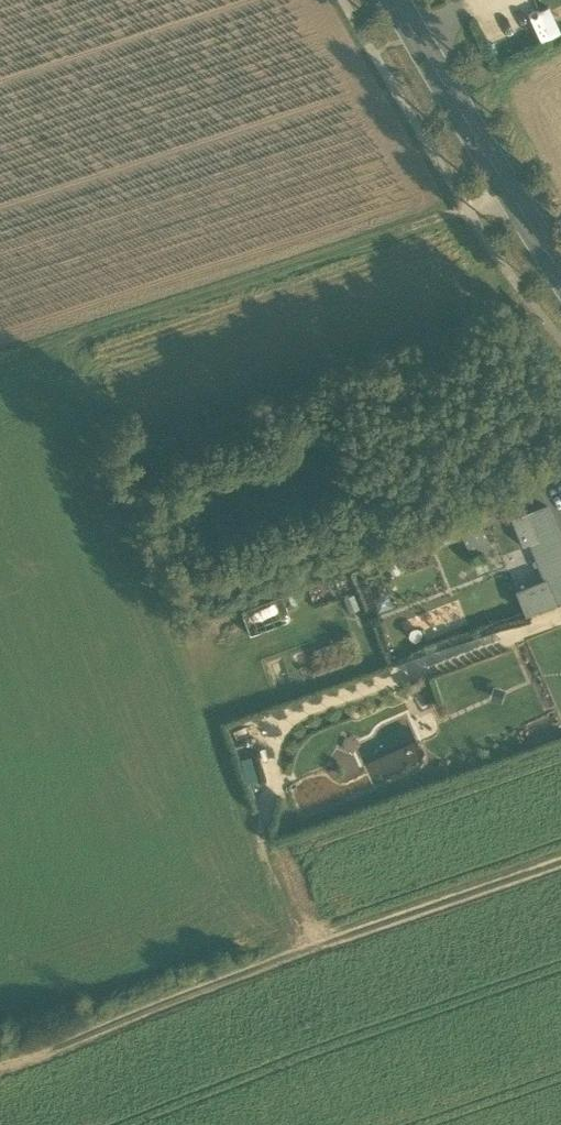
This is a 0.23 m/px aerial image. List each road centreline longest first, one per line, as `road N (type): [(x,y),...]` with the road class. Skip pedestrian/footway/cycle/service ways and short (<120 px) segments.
road 1 (track): [(70,345),(295,955)]
road 2 (track): [(560,862),(0,1052)]
road 3 (track): [(0,369),(467,207),(506,186)]
road 4 (primary): [(560,273),(397,0)]

